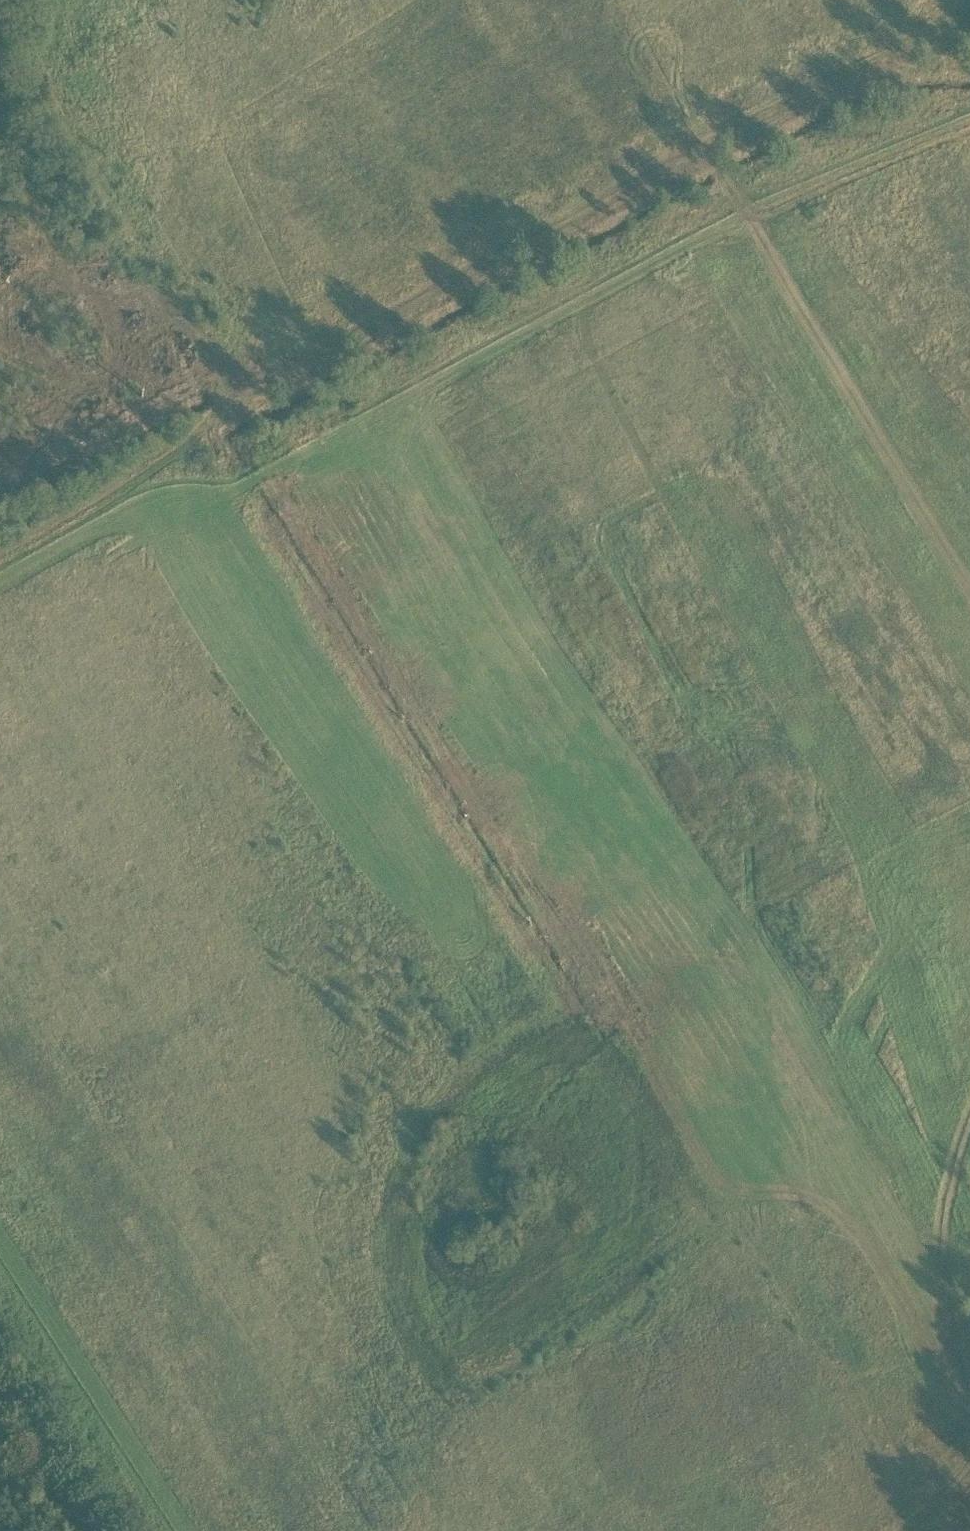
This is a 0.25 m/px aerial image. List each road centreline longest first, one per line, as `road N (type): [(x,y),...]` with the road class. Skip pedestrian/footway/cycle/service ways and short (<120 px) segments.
road 1 (track): [(0,564),(115,500),(246,400),(364,333),(969,15)]
road 2 (track): [(708,153),(744,209),(767,217),(969,133)]
road 3 (unclassified): [(0,1399),(86,1530)]

